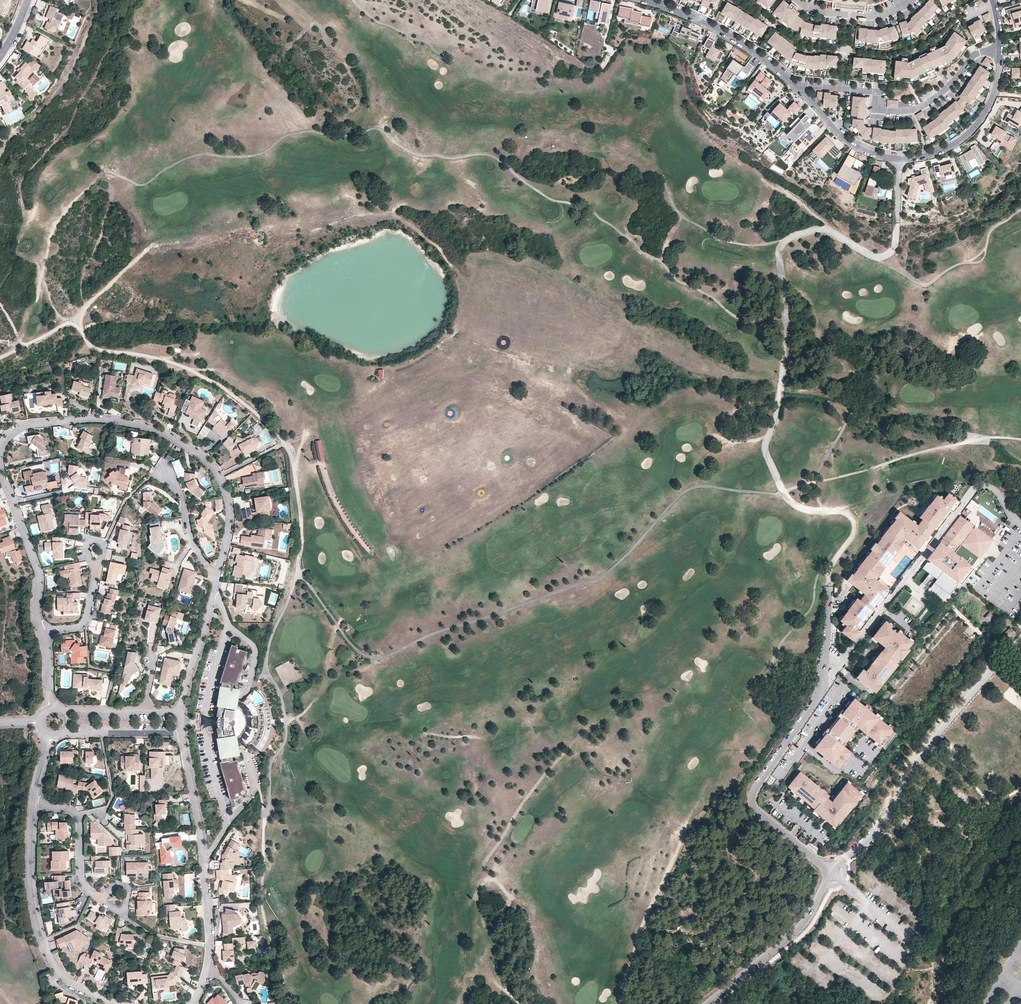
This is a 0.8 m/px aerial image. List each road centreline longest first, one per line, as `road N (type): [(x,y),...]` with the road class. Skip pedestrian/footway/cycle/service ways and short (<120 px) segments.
road 1 (residential): [(216,581),(232,513),(219,477),(191,448),(108,420),(27,426),(0,450)]
road 2 (residential): [(883,608),(754,793),(755,809),(832,872)]
road 3 (residential): [(832,872),(881,828),(930,742),(1020,637)]
road 4 (residential): [(798,86),(856,145),(896,158),(923,156),(963,137),(985,112),(999,51)]
road 5 (residential): [(798,86),(878,91),(877,110),(913,110),(941,94),(971,58),(999,51)]
road 6 (residential): [(35,805),(33,899),(48,951),(64,978),(121,1003)]
road 7 (residential): [(206,968),(203,855),(181,733)]
road 8 (residential): [(1020,523),(993,488),(974,487),(883,608)]
road 9 (residential): [(708,1003),(798,929),(832,872)]
road 10 (residential): [(647,0),(726,32),(798,86)]
road 11 (residential): [(0,473),(39,567),(41,632)]
road 12 (residential): [(182,712),(216,581)]
road 13 (residential): [(216,581),(164,471)]
road 14 (residential): [(910,0),(865,16),(797,0)]

